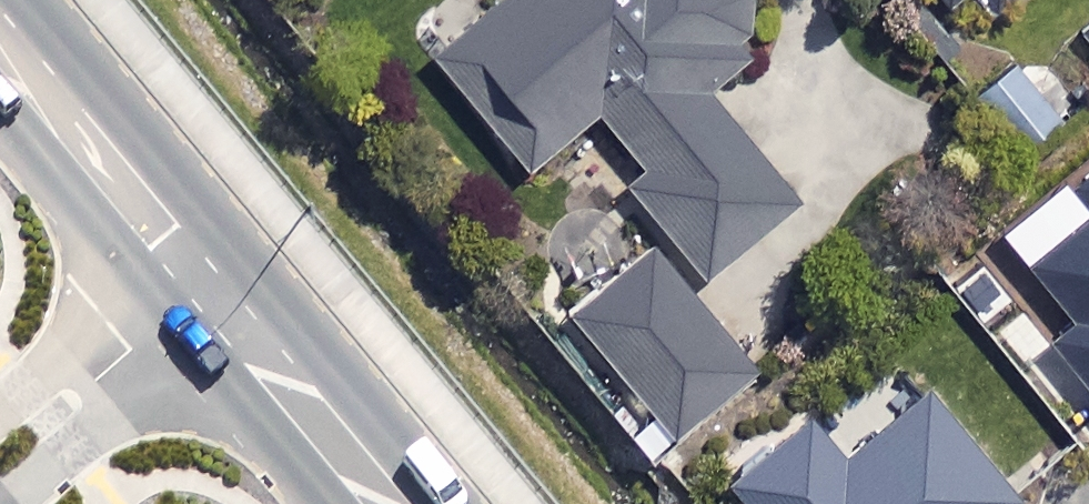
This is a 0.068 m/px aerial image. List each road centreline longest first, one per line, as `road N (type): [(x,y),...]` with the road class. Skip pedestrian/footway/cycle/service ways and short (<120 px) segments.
road 1 (tertiary): [(206,284),(0,35)]
road 2 (tertiary): [(388,503),(206,284)]
road 3 (residential): [(206,284),(0,457)]

